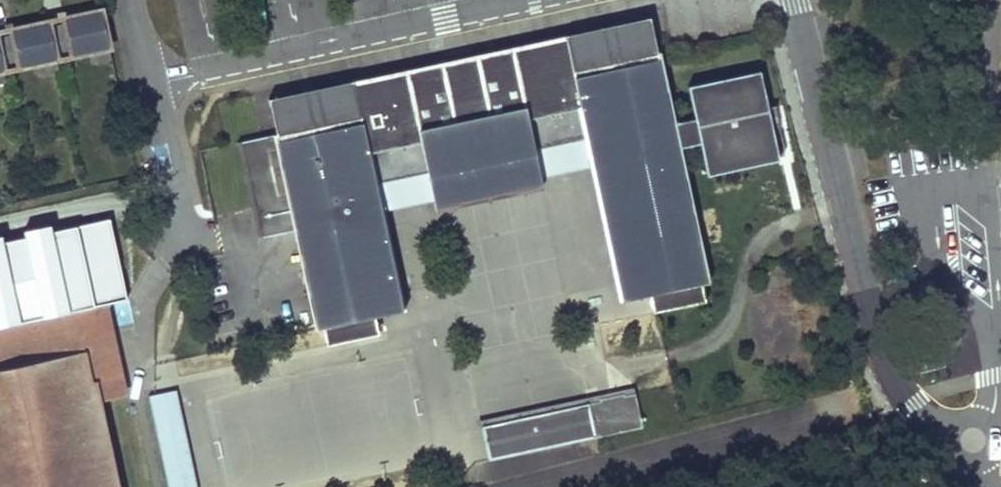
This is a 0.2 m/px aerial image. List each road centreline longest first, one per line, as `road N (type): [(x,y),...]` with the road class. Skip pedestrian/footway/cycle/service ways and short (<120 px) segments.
road 1 (residential): [(978,486),(881,384),(789,0)]

